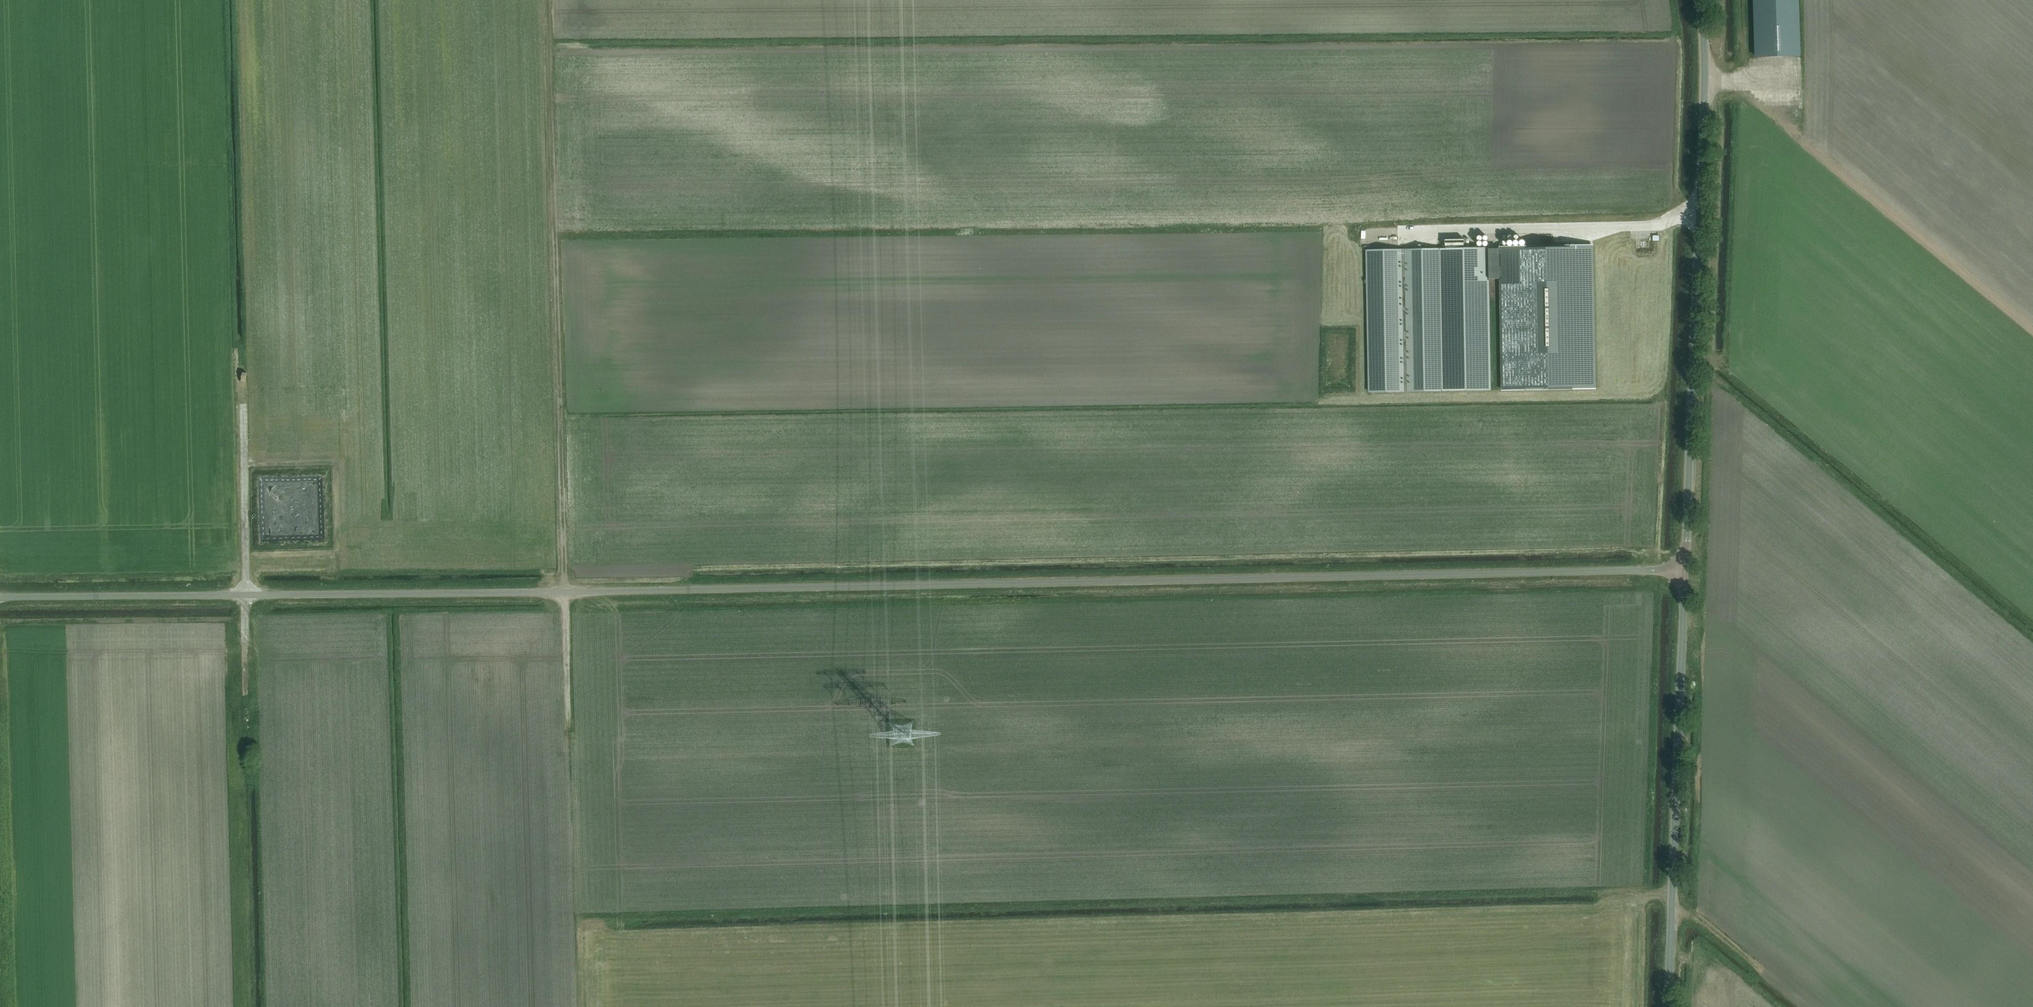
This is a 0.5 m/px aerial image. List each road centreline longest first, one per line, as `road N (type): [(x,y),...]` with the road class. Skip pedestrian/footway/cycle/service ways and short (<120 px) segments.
road 1 (unclassified): [(1686,570),(0,597)]
road 2 (residential): [(1686,570),(1699,0)]
road 3 (residential): [(1671,1006),(1686,570)]

